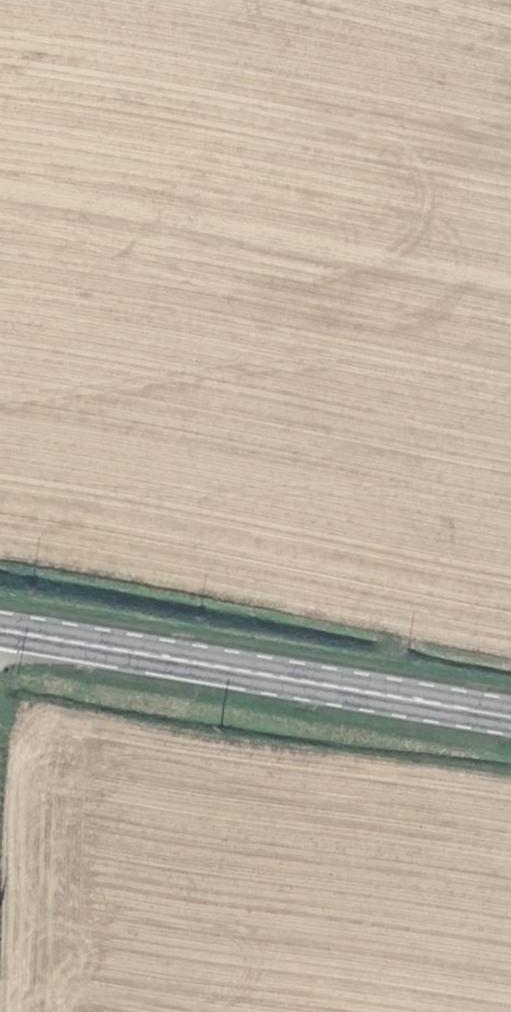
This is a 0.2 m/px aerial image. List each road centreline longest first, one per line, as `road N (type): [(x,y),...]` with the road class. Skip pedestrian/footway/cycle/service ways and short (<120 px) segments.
road 1 (primary): [(0,629),(510,716)]

